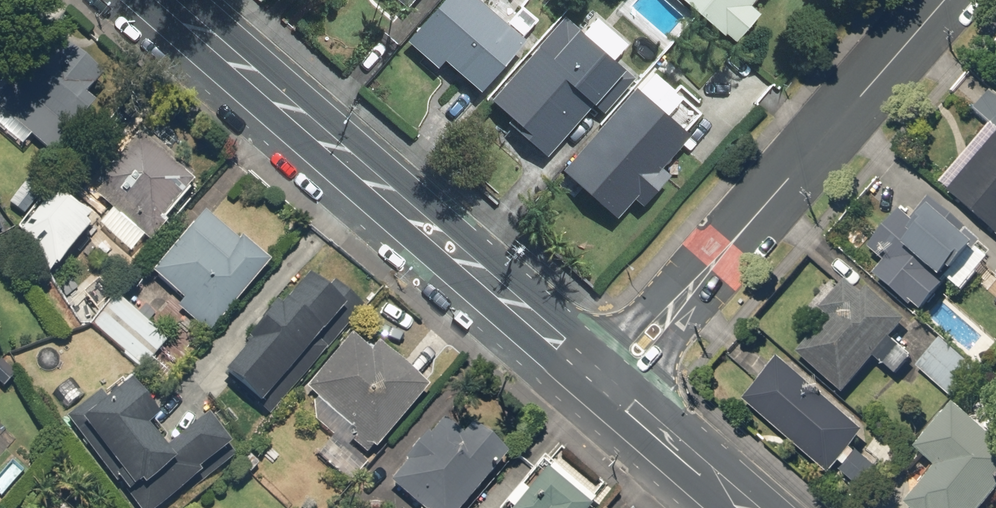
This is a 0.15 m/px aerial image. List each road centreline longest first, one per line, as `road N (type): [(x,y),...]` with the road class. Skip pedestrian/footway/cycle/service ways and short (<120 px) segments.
road 1 (primary): [(606,384),(165,0)]
road 2 (secondary): [(606,384),(943,0)]
road 3 (primary): [(749,507),(606,384)]

